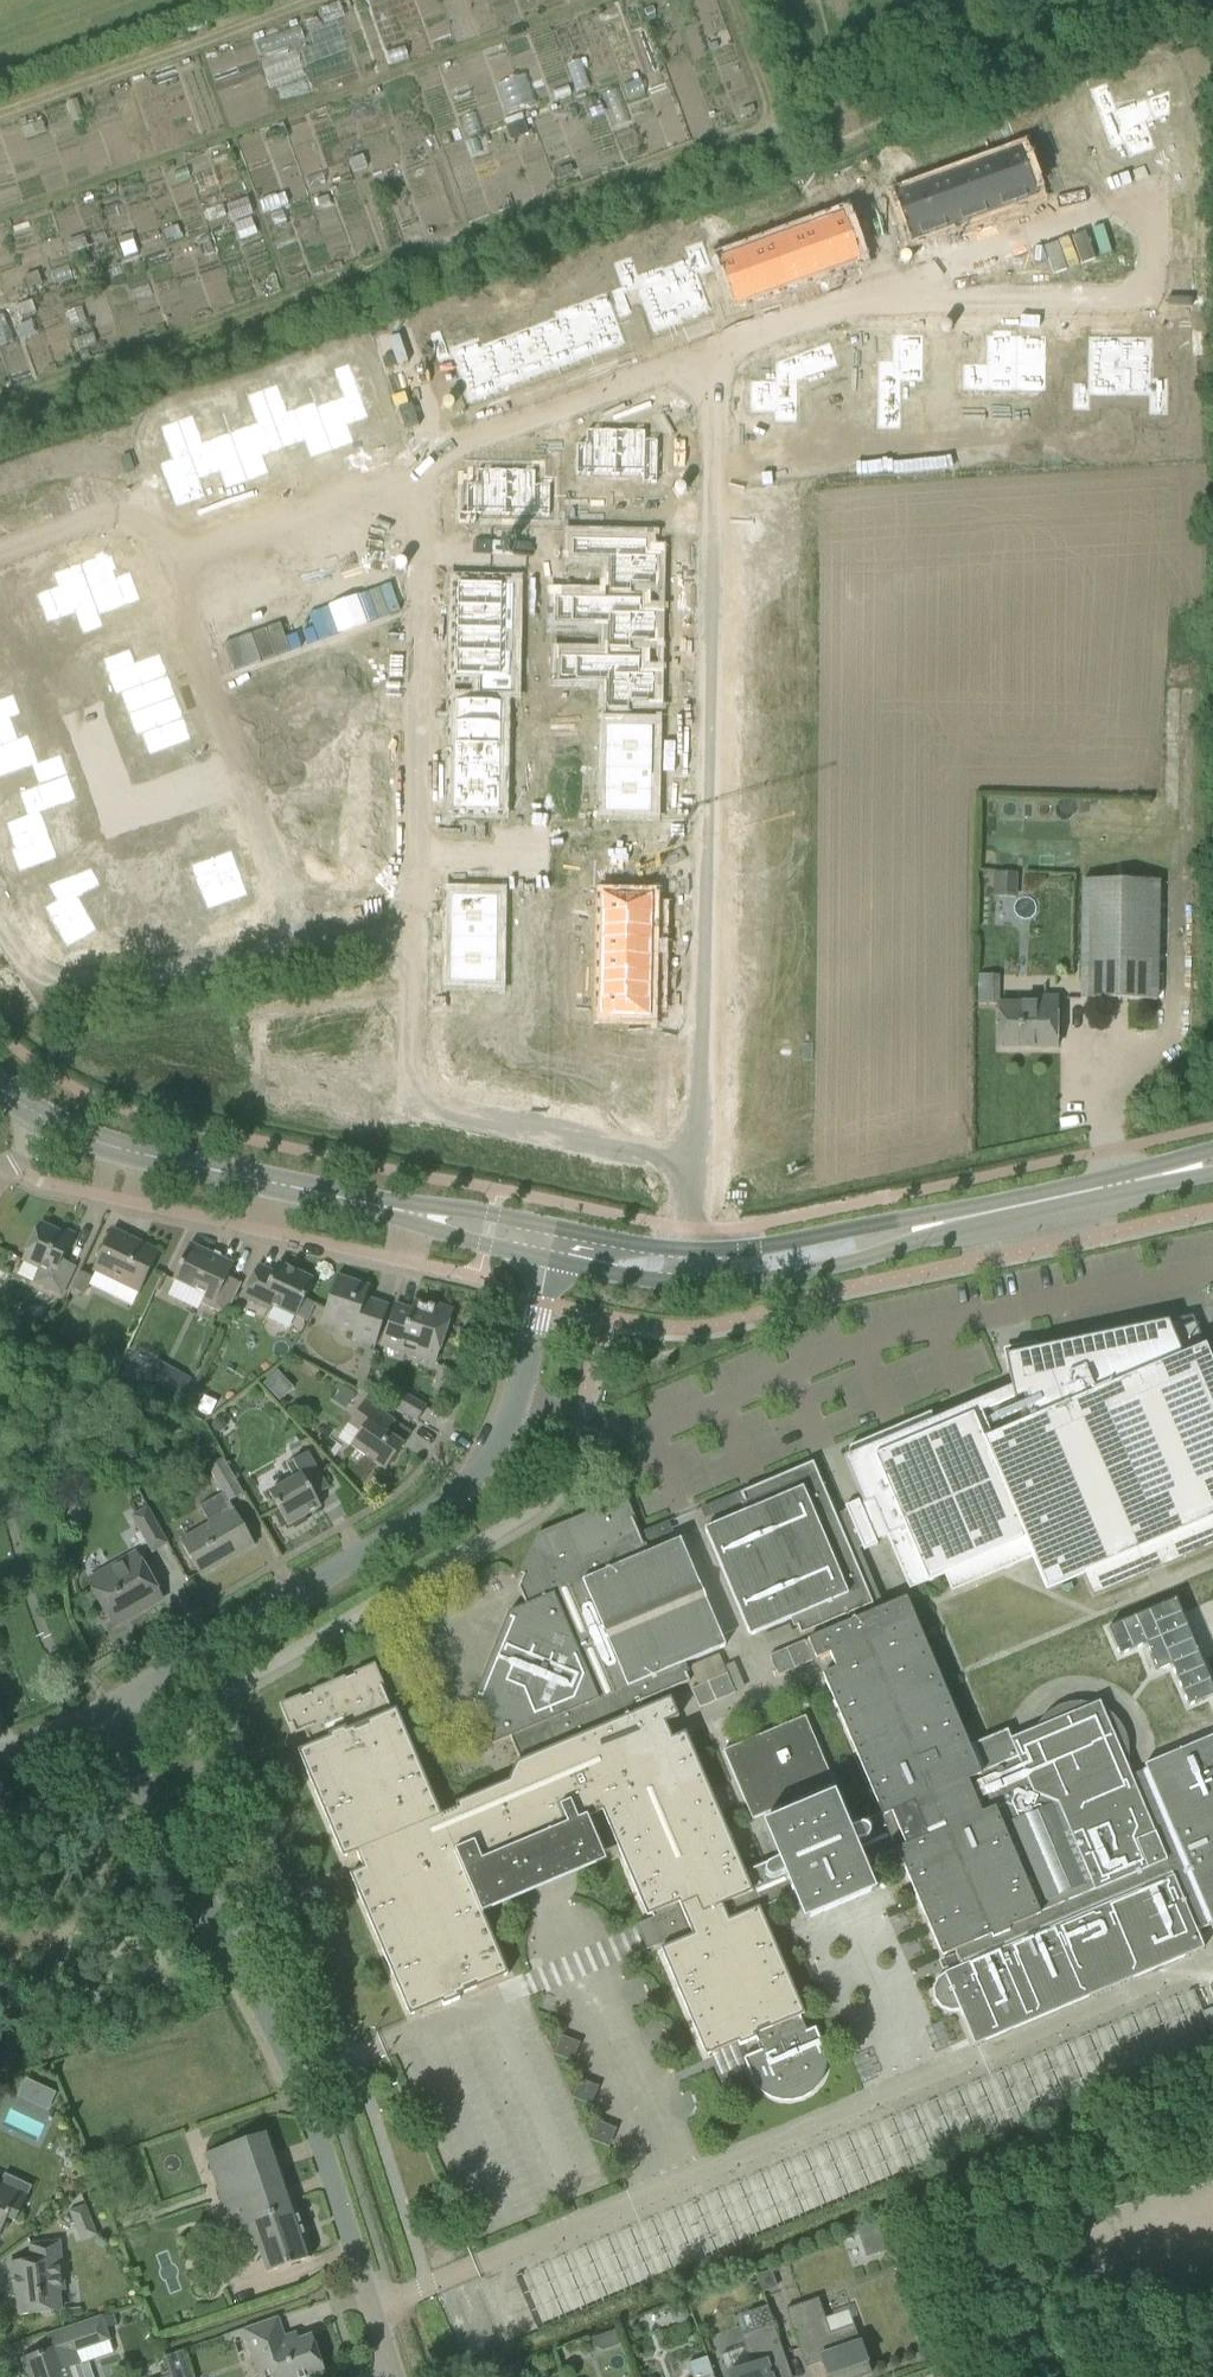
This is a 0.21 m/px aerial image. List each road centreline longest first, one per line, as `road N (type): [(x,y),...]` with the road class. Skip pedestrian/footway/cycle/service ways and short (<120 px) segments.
road 1 (track): [(0,404),(763,132),(774,121),(772,105),(735,0)]
road 2 (residential): [(704,1161),(719,714),(715,351)]
road 3 (unclassified): [(101,1717),(438,1507),(480,1464),(514,1401),(550,1259)]
road 4 (residential): [(373,2313),(268,2012),(101,1717)]
road 5 (residential): [(894,288),(925,262),(1154,182),(1154,307),(923,301)]
road 6 (residential): [(704,1161),(418,1102),(420,912)]
road 7 (residential): [(420,912),(424,454)]
road 8 (residential): [(152,547),(295,938)]
road 9 (tertiary): [(395,1208),(78,1136),(29,1114)]
road 10 (residential): [(295,938),(65,979),(15,939),(0,911)]
road 11 (track): [(309,0),(0,113)]
road 12 (residential): [(715,351),(424,454)]
road 13 (residential): [(424,454),(152,547)]
road 14 (tertiary): [(700,1281),(857,1261),(977,1218)]
road 15 (tertiary): [(977,1218),(701,1246)]
road 16 (residential): [(894,288),(715,351)]
road 17 (tertiary): [(1157,1174),(977,1218)]
road 18 (residential): [(152,547),(137,510),(0,557)]
road 19 (tertiary): [(395,1208),(444,1234),(550,1259)]
road 20 (tertiary): [(555,1229),(455,1208),(395,1208)]
road 21 (tertiary): [(550,1259),(637,1278),(700,1281)]
road 22 (tertiary): [(701,1246),(555,1229)]
road 23 (residential): [(420,912),(295,938)]

